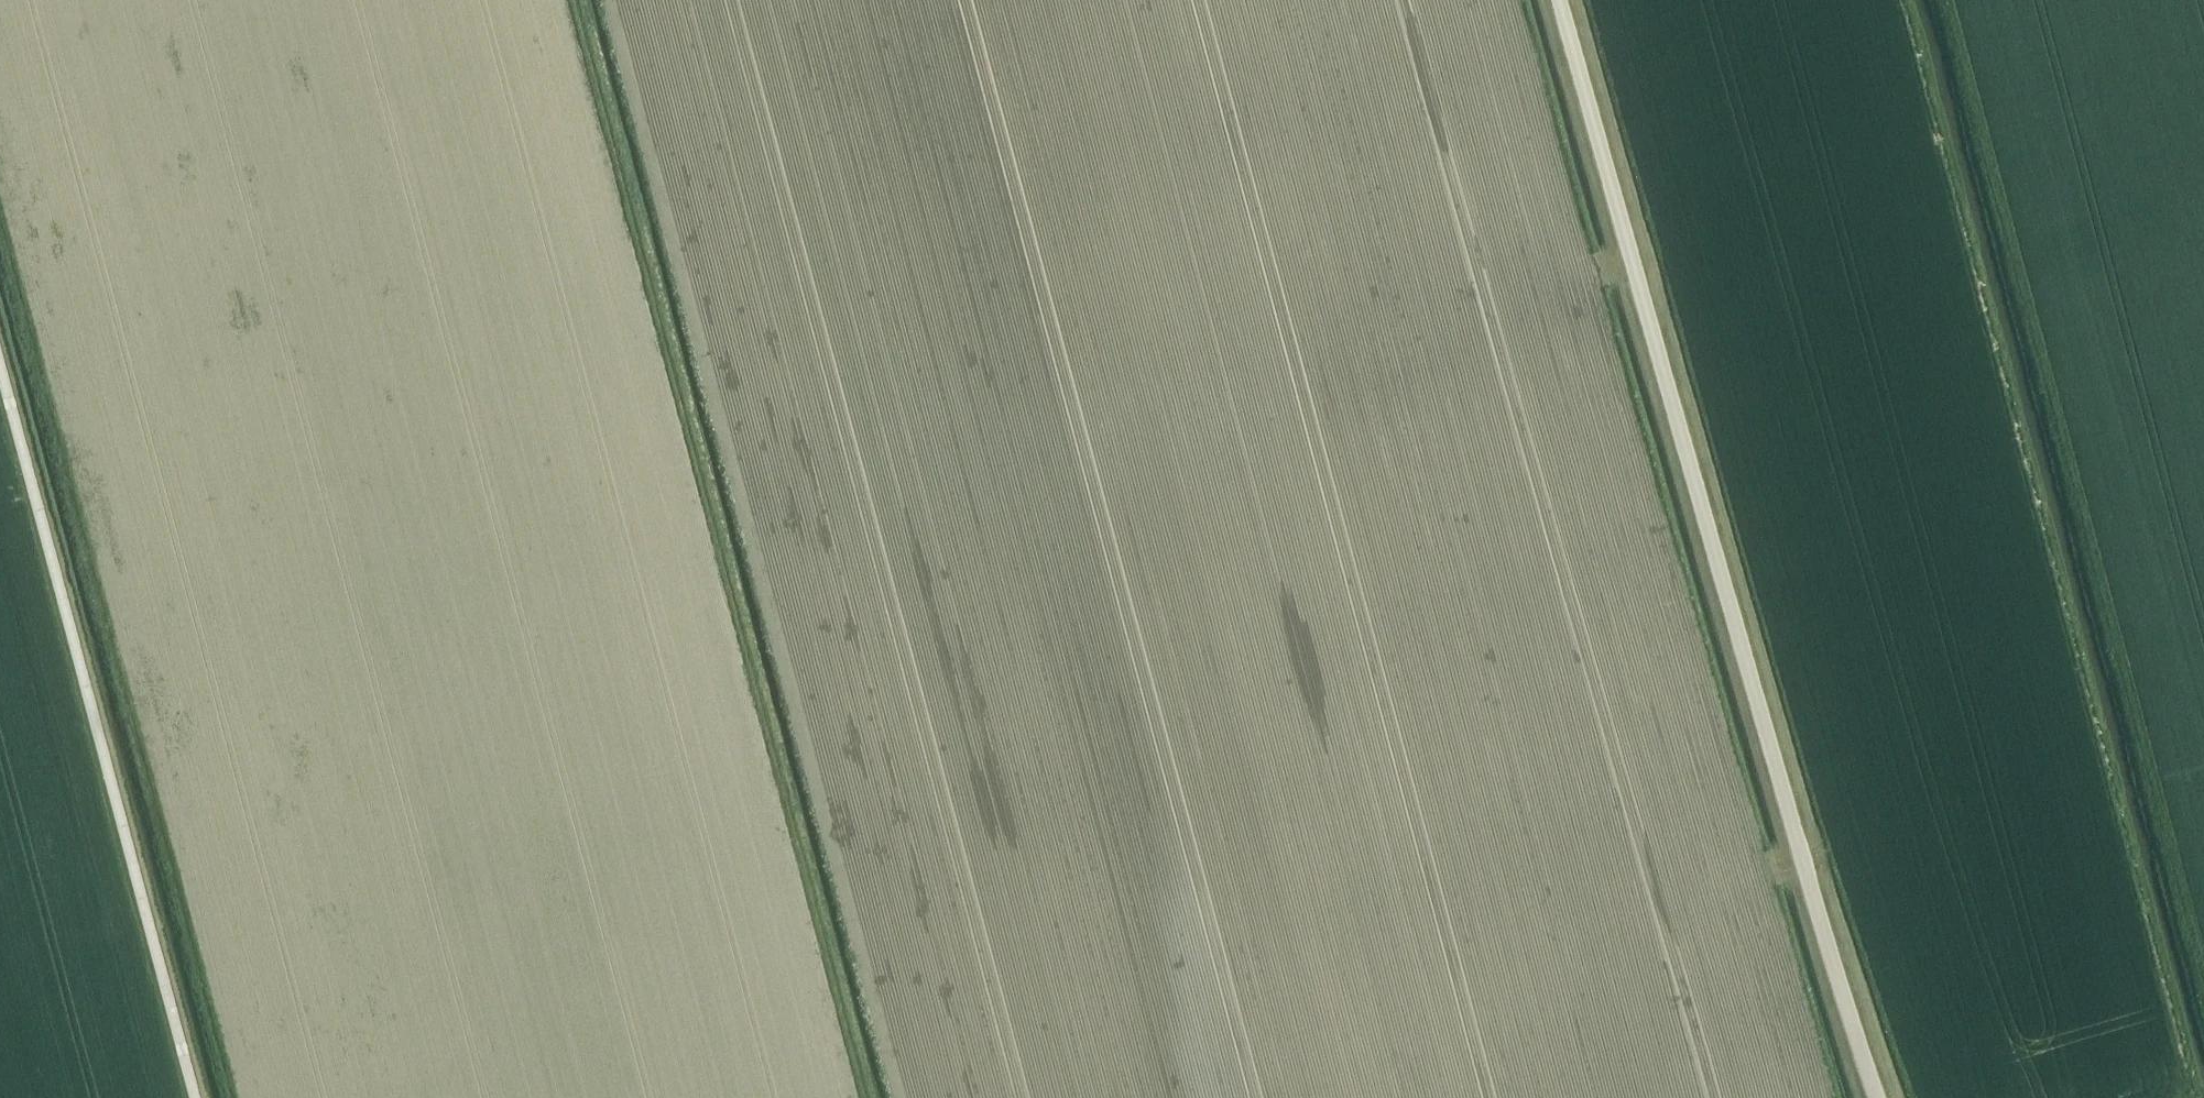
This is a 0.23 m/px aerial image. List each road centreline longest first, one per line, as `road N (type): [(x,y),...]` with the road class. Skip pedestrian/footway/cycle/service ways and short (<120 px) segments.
road 1 (unclassified): [(1881,1097),(1555,0)]
road 2 (unclassified): [(195,1097),(0,367)]

